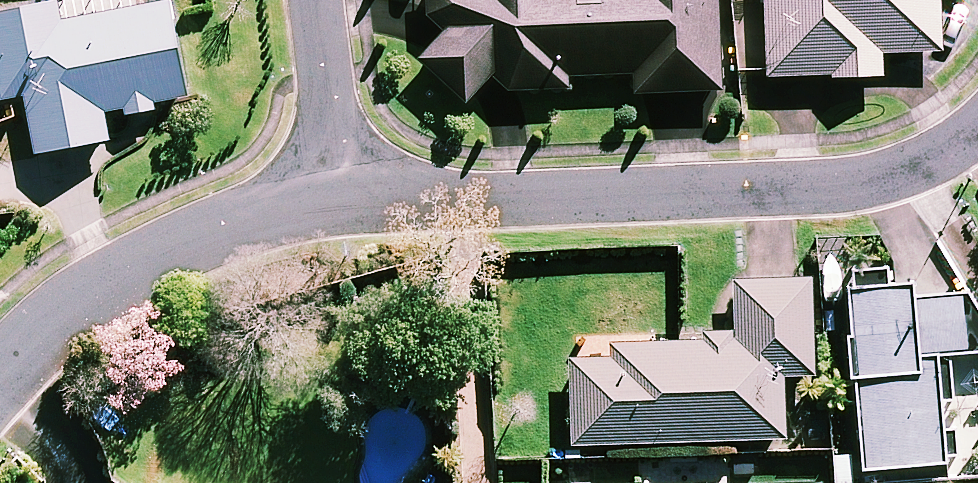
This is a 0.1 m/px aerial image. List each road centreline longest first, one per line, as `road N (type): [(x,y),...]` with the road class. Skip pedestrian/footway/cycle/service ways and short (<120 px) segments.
road 1 (residential): [(977,131),(928,164),(876,179),(338,199)]
road 2 (residential): [(338,199),(264,212),(153,254),(91,290),(0,381)]
road 3 (residential): [(316,0),(338,199)]

